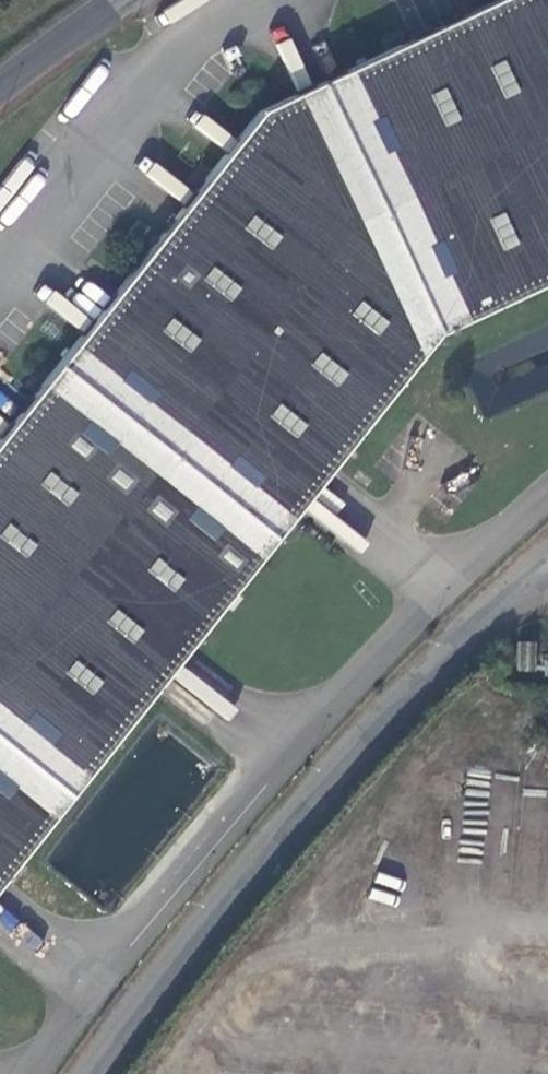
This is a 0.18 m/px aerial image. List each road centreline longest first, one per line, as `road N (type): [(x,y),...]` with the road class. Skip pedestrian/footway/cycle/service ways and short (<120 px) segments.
road 1 (unclassified): [(87,1073),(141,983),(343,754),(520,585)]
road 2 (unclassified): [(122,0),(0,91)]

